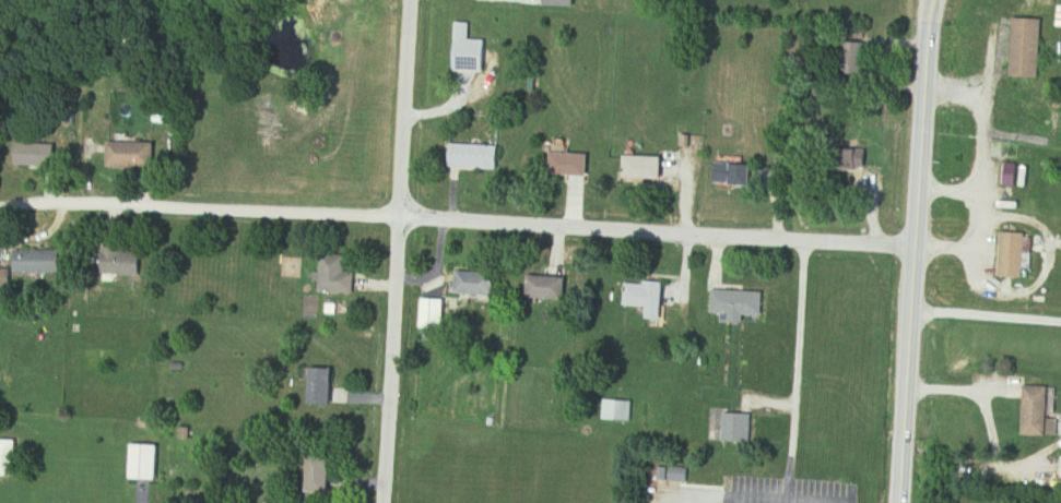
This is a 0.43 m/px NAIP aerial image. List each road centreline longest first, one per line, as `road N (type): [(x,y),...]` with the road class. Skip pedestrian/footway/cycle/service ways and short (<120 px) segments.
road 1 (residential): [(911,247),(399,219),(1,209)]
road 2 (secondary): [(898,502),(931,0)]
road 3 (residential): [(386,502),(412,0)]

